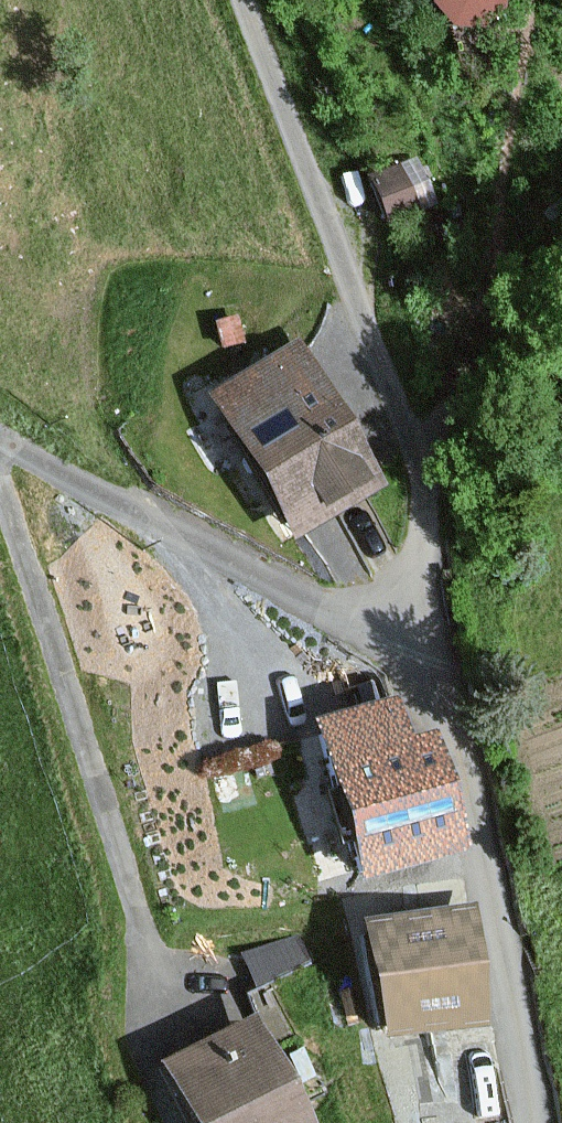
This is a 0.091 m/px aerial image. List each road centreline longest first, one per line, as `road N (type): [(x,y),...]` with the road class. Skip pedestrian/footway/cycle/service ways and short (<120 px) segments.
road 1 (unclassified): [(381,634),(421,532),(419,463),(243,0)]
road 2 (unclassified): [(381,634),(438,685),(464,746),(529,1122)]
road 3 (unclassified): [(0,439),(381,634)]

